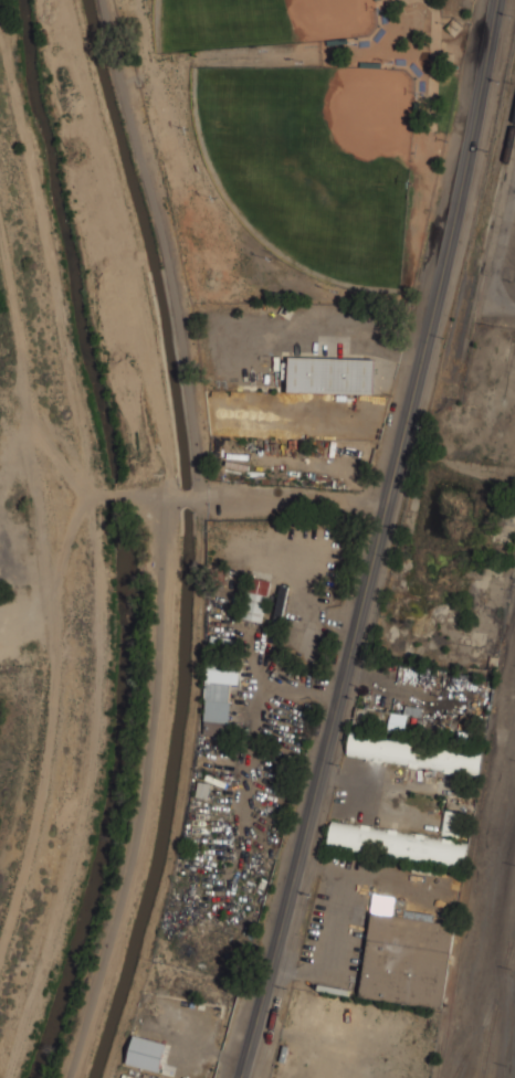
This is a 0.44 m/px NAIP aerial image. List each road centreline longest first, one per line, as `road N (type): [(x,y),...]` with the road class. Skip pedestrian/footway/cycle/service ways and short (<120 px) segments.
road 1 (secondary): [(498,0),(309,854),(246,1077)]

